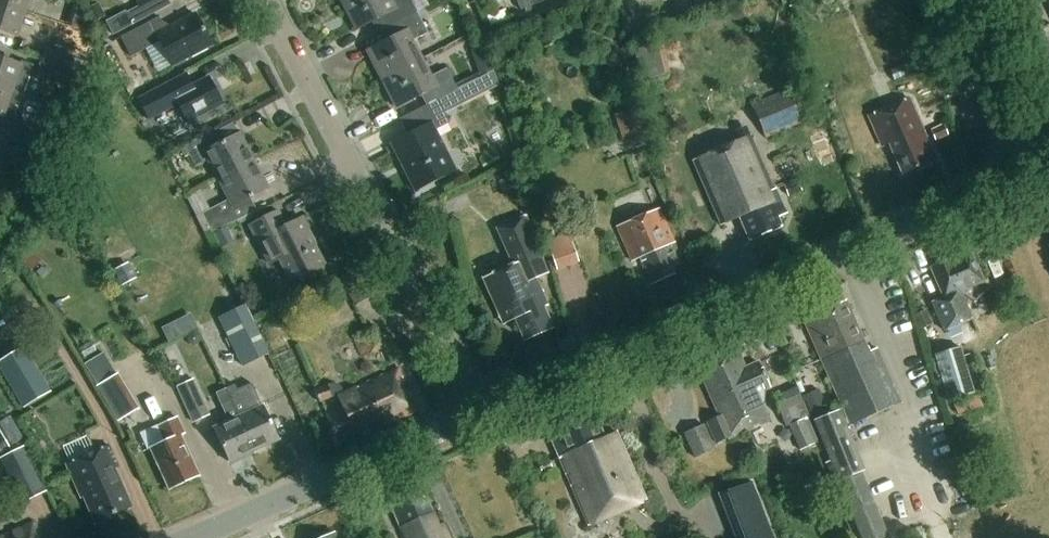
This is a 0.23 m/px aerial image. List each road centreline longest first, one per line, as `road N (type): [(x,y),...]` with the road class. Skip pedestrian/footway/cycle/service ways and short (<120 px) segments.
road 1 (tertiary): [(478,412),(1025,171)]
road 2 (residential): [(478,412),(267,0)]
road 3 (tertiary): [(179,537),(478,412)]
road 4 (residential): [(1025,171),(974,0)]

